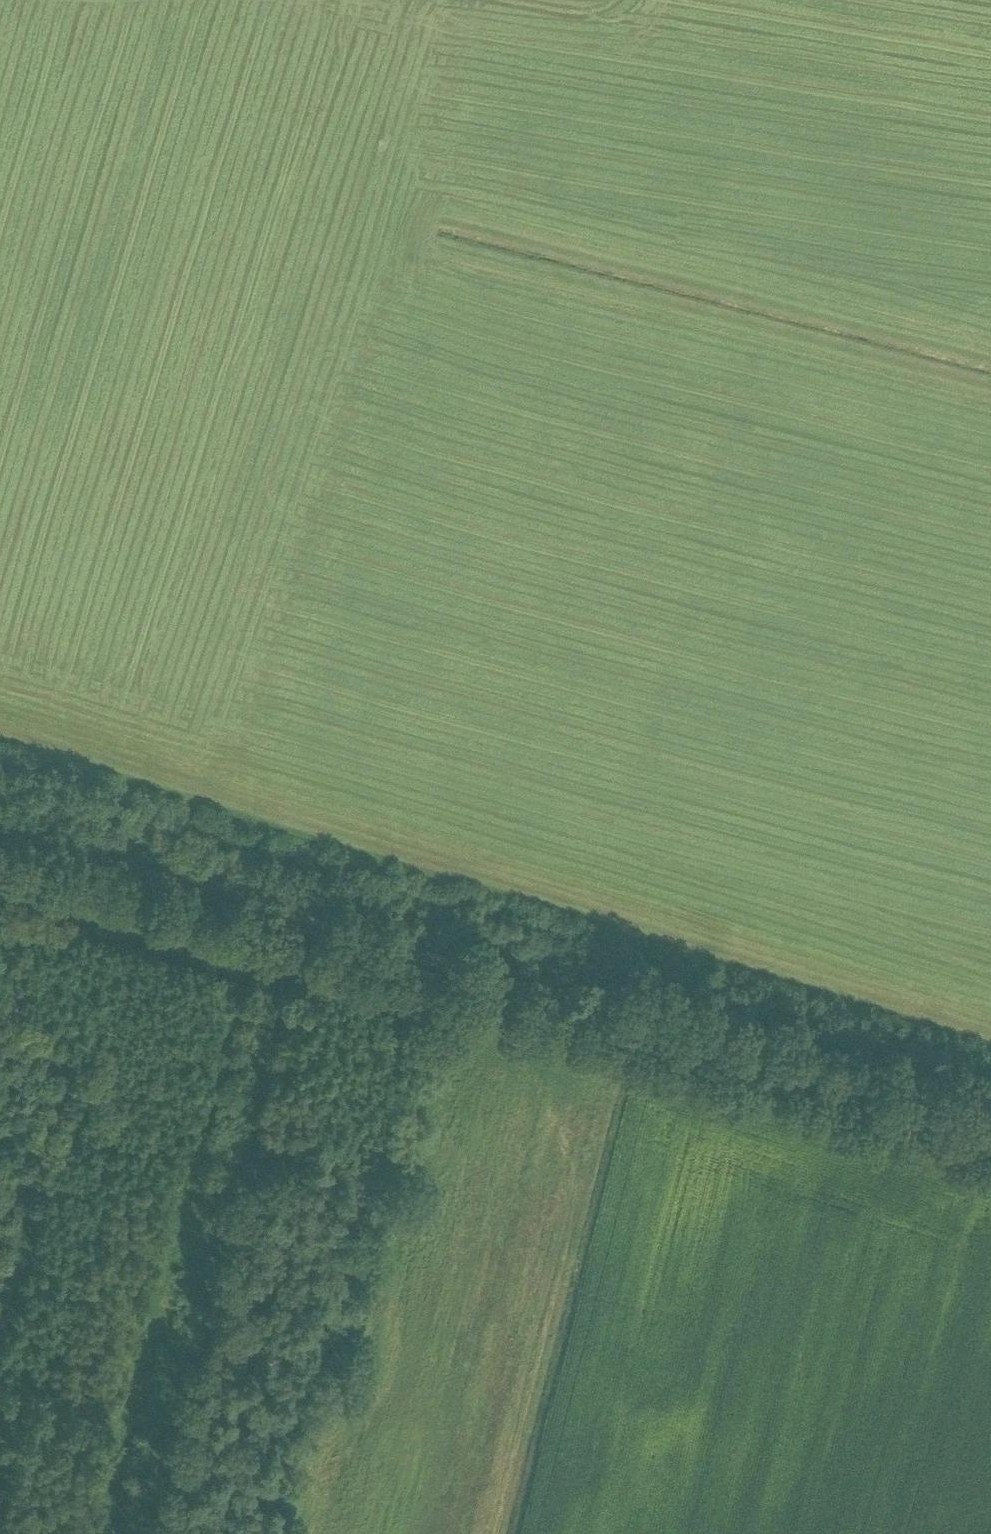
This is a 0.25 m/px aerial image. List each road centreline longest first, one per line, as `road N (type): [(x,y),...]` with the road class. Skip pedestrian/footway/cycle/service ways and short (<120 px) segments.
road 1 (track): [(0,819),(990,1113)]

